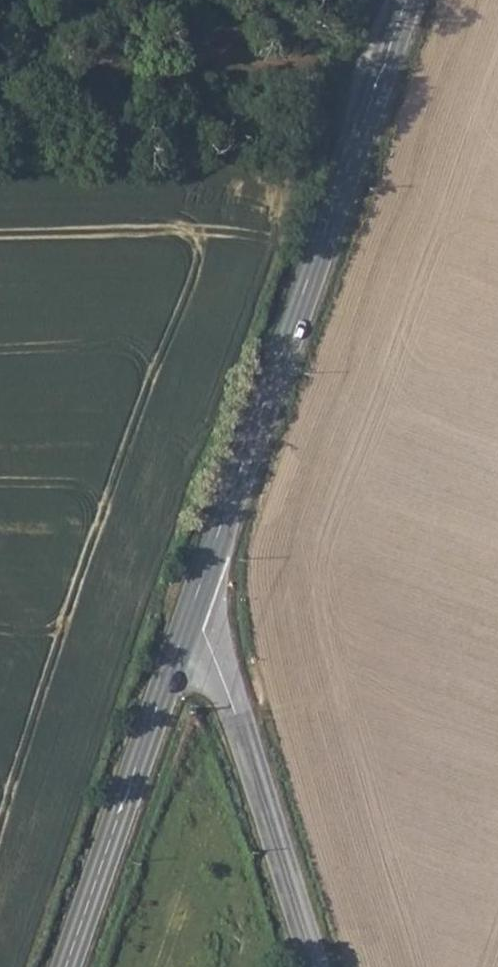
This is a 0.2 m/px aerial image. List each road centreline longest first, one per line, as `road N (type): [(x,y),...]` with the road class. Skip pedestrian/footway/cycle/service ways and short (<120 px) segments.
road 1 (secondary): [(407,0),(189,621)]
road 2 (track): [(0,66),(388,54)]
road 3 (tertiary): [(314,966),(215,642),(189,621)]
road 4 (secondary): [(189,621),(67,966)]

